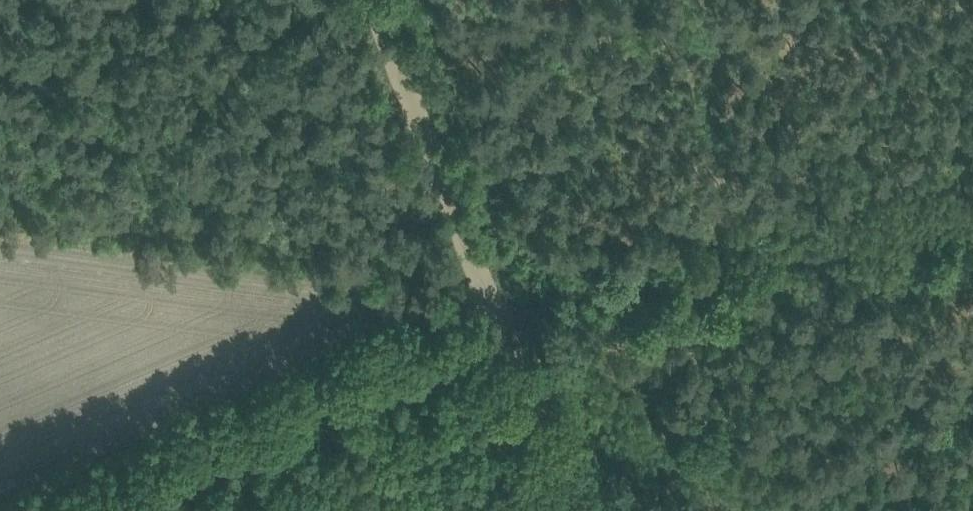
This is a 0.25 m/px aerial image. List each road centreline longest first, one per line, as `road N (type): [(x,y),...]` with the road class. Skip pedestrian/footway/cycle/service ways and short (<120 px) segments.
road 1 (track): [(143,510),(469,370),(521,336)]
road 2 (track): [(393,0),(513,314)]
road 3 (track): [(521,336),(587,510)]

